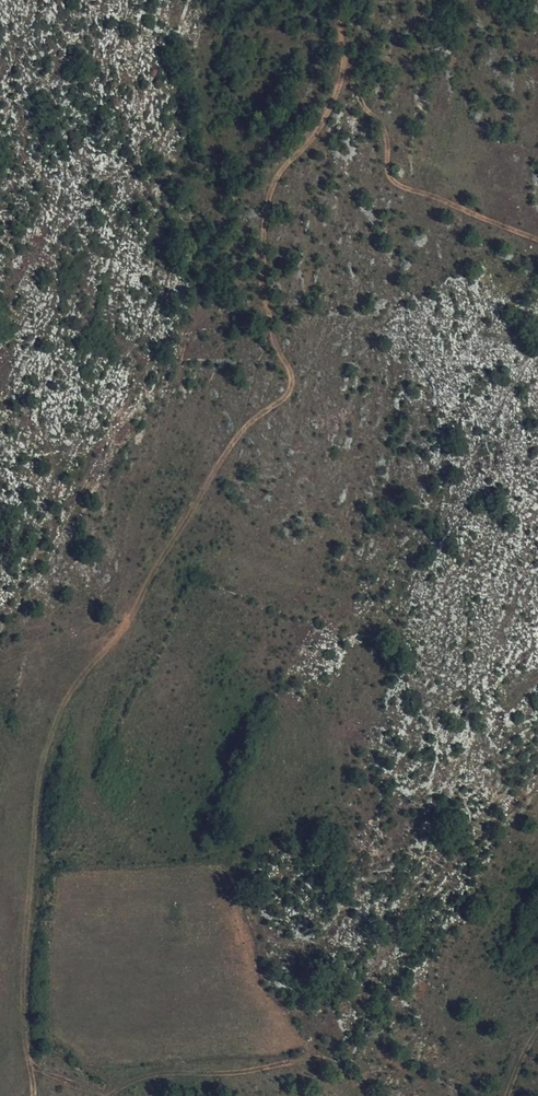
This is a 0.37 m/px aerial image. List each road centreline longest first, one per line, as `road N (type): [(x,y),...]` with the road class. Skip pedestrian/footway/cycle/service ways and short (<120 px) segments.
road 1 (track): [(33,1095),(28,1038),(41,790),(78,697),(235,438),(289,392),(263,278),(266,203),(285,165),(324,120),(345,61)]
road 2 (track): [(537,240),(397,184),(380,120),(358,98),(345,61)]
road 3 (track): [(113,1095),(157,1074),(234,1074),(302,1058),(325,1059),(374,1095)]

